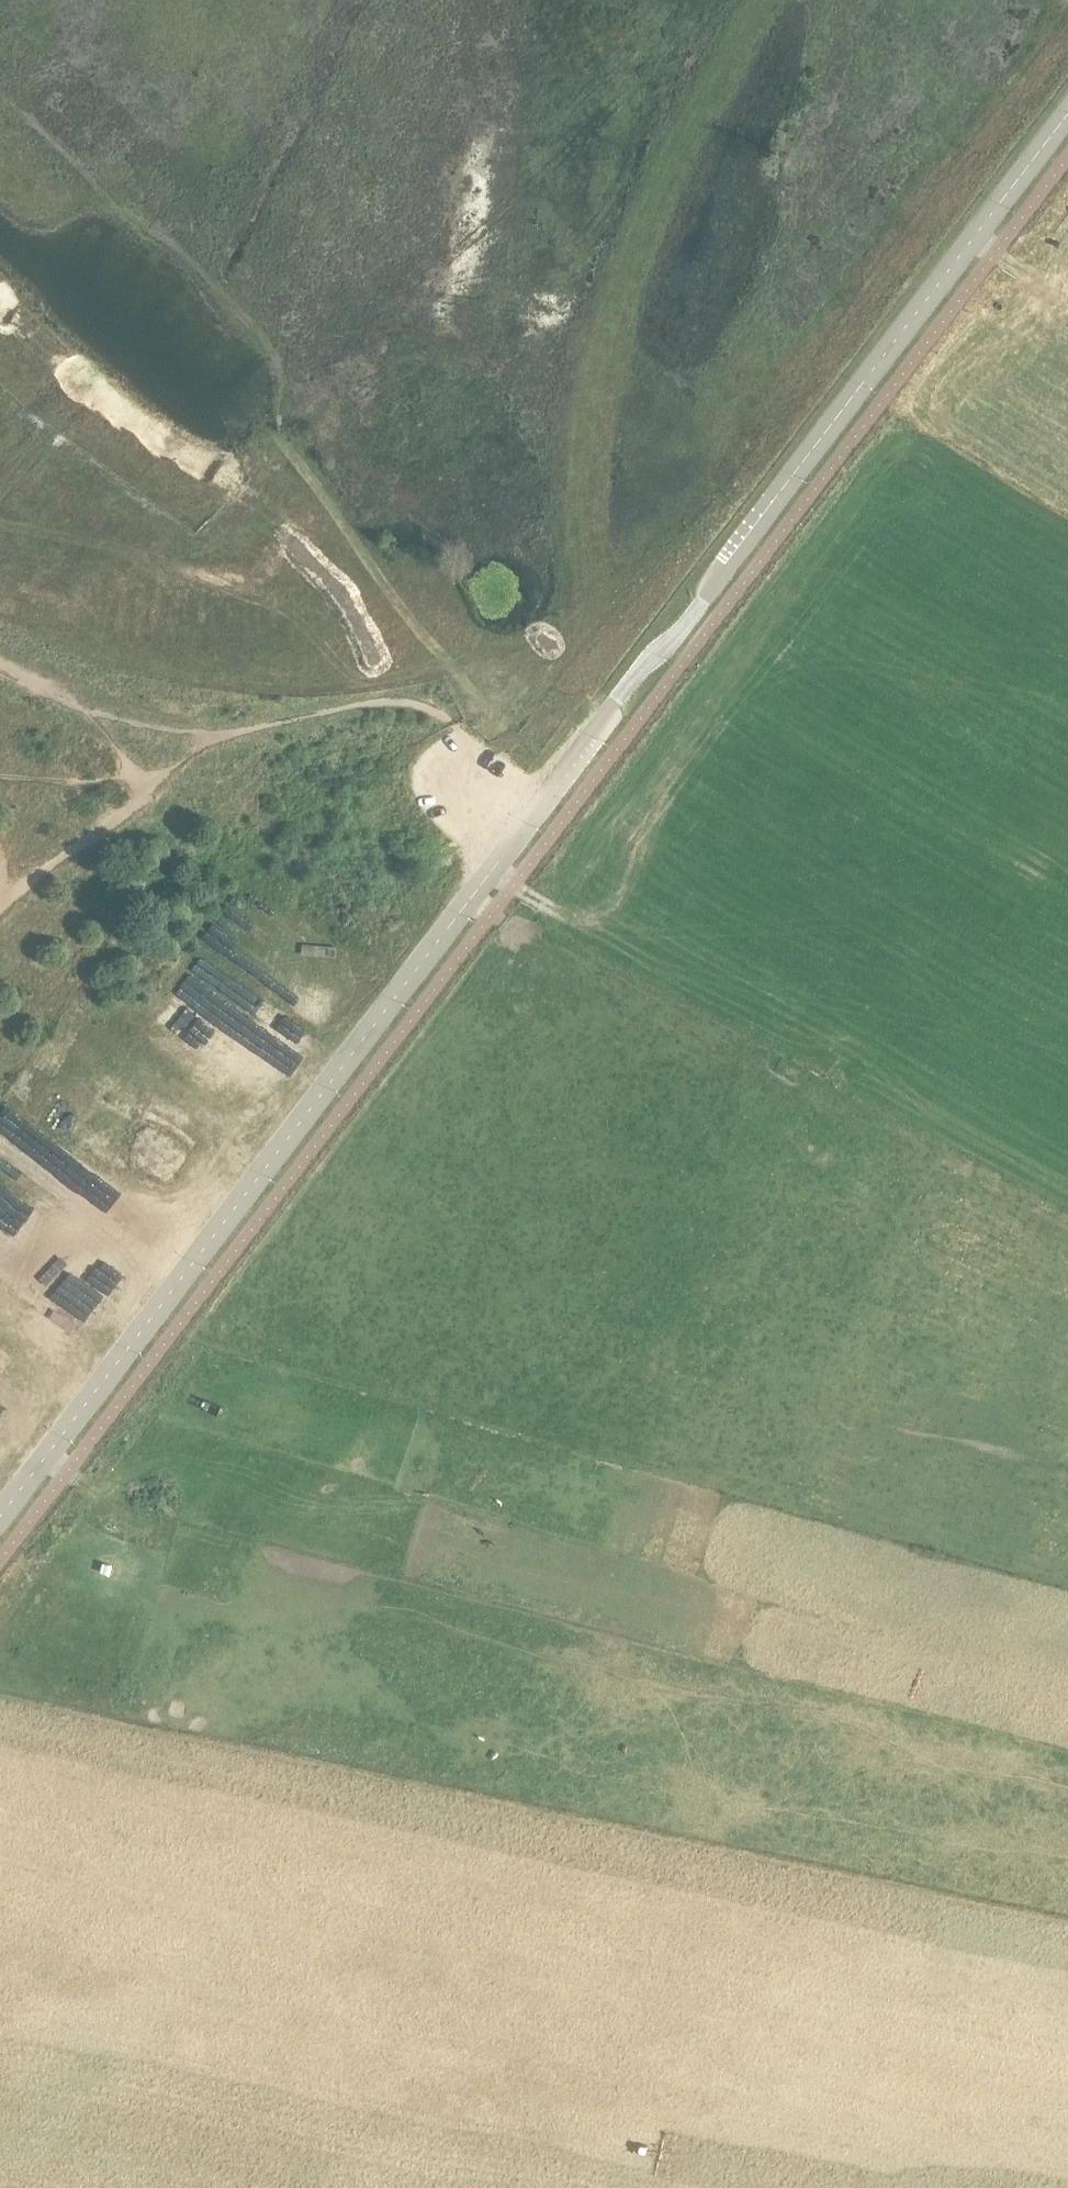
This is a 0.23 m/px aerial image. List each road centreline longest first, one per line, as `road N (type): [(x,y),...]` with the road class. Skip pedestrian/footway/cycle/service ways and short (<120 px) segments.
road 1 (tertiary): [(610,709),(1067,112)]
road 2 (tertiary): [(0,1512),(361,1037)]
road 3 (tertiary): [(361,1037),(435,966),(553,812),(610,709)]
road 4 (tertiary): [(610,709),(521,811),(380,997),(361,1037)]
road 5 (track): [(227,734),(388,702),(453,723),(468,742)]
road 6 (track): [(0,663),(146,725),(227,734)]

